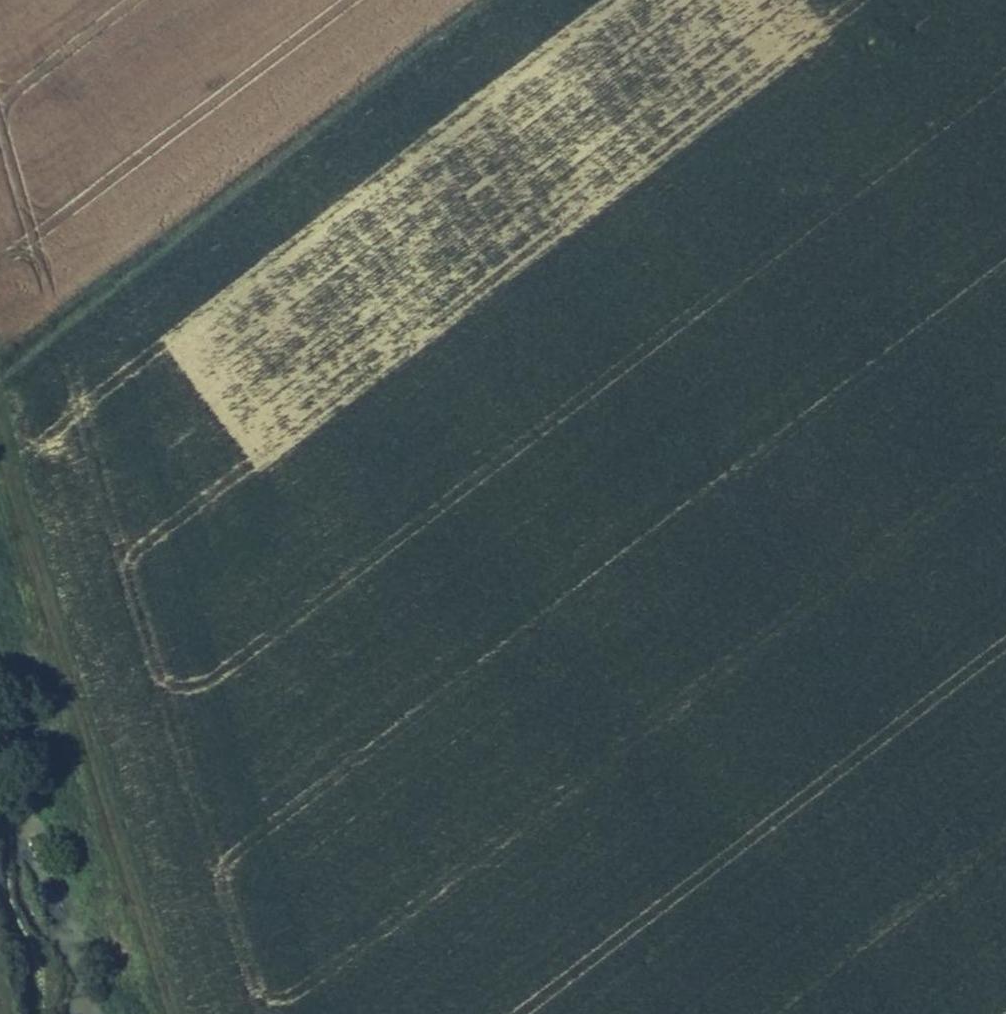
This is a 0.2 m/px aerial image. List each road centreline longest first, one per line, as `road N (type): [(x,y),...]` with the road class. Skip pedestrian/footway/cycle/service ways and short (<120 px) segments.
road 1 (track): [(165,1013),(0,500)]

